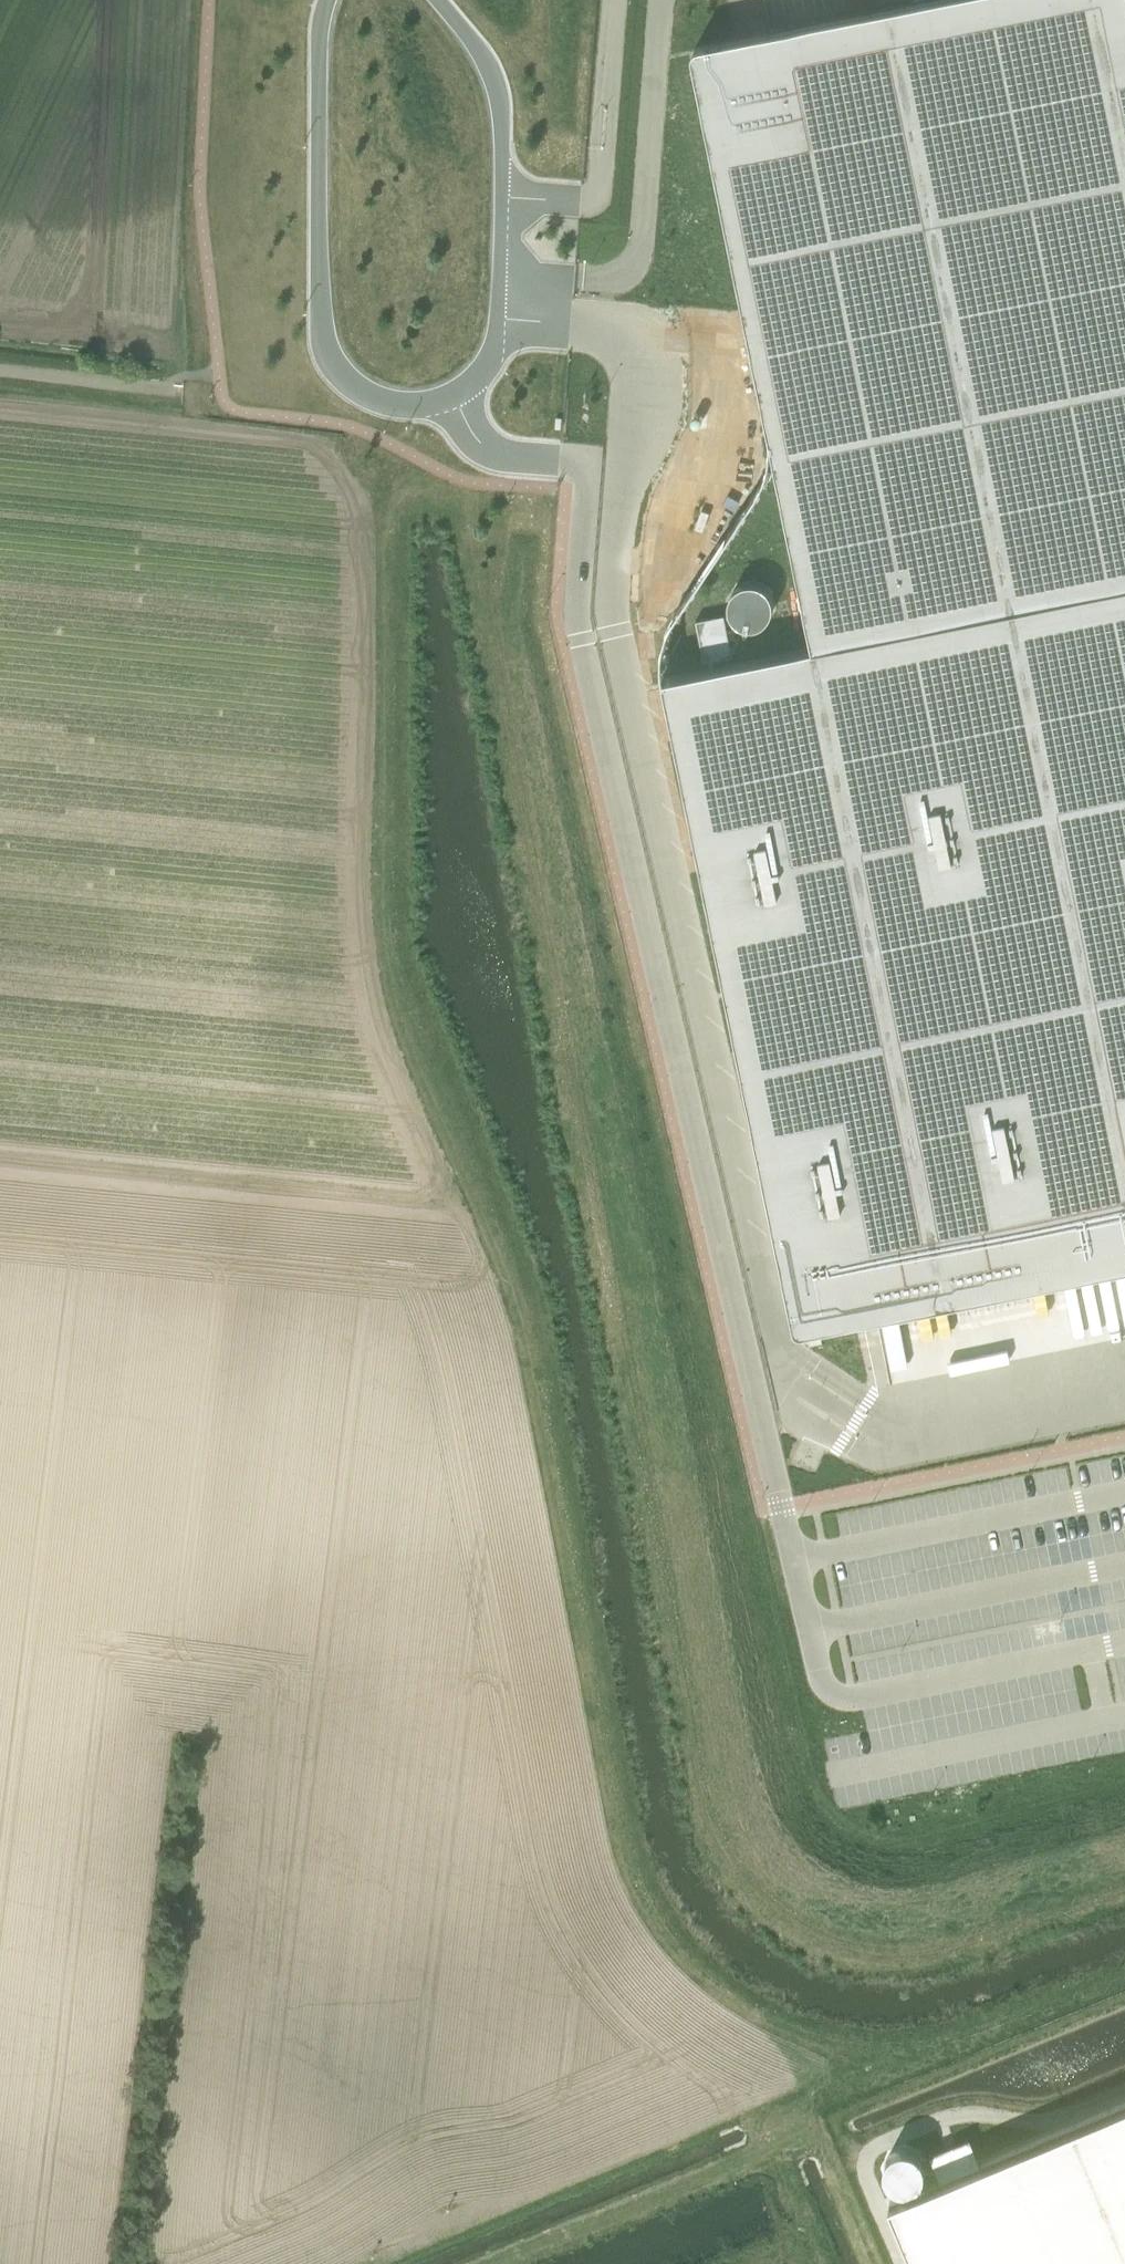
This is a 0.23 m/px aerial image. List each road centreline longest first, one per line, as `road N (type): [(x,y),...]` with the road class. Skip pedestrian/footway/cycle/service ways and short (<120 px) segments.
road 1 (unclassified): [(327,0),(317,35),(322,332),(346,377),(403,403),(454,396),(493,351),(499,102),(477,48),(438,0)]
road 2 (unclassified): [(0,371),(164,389)]

